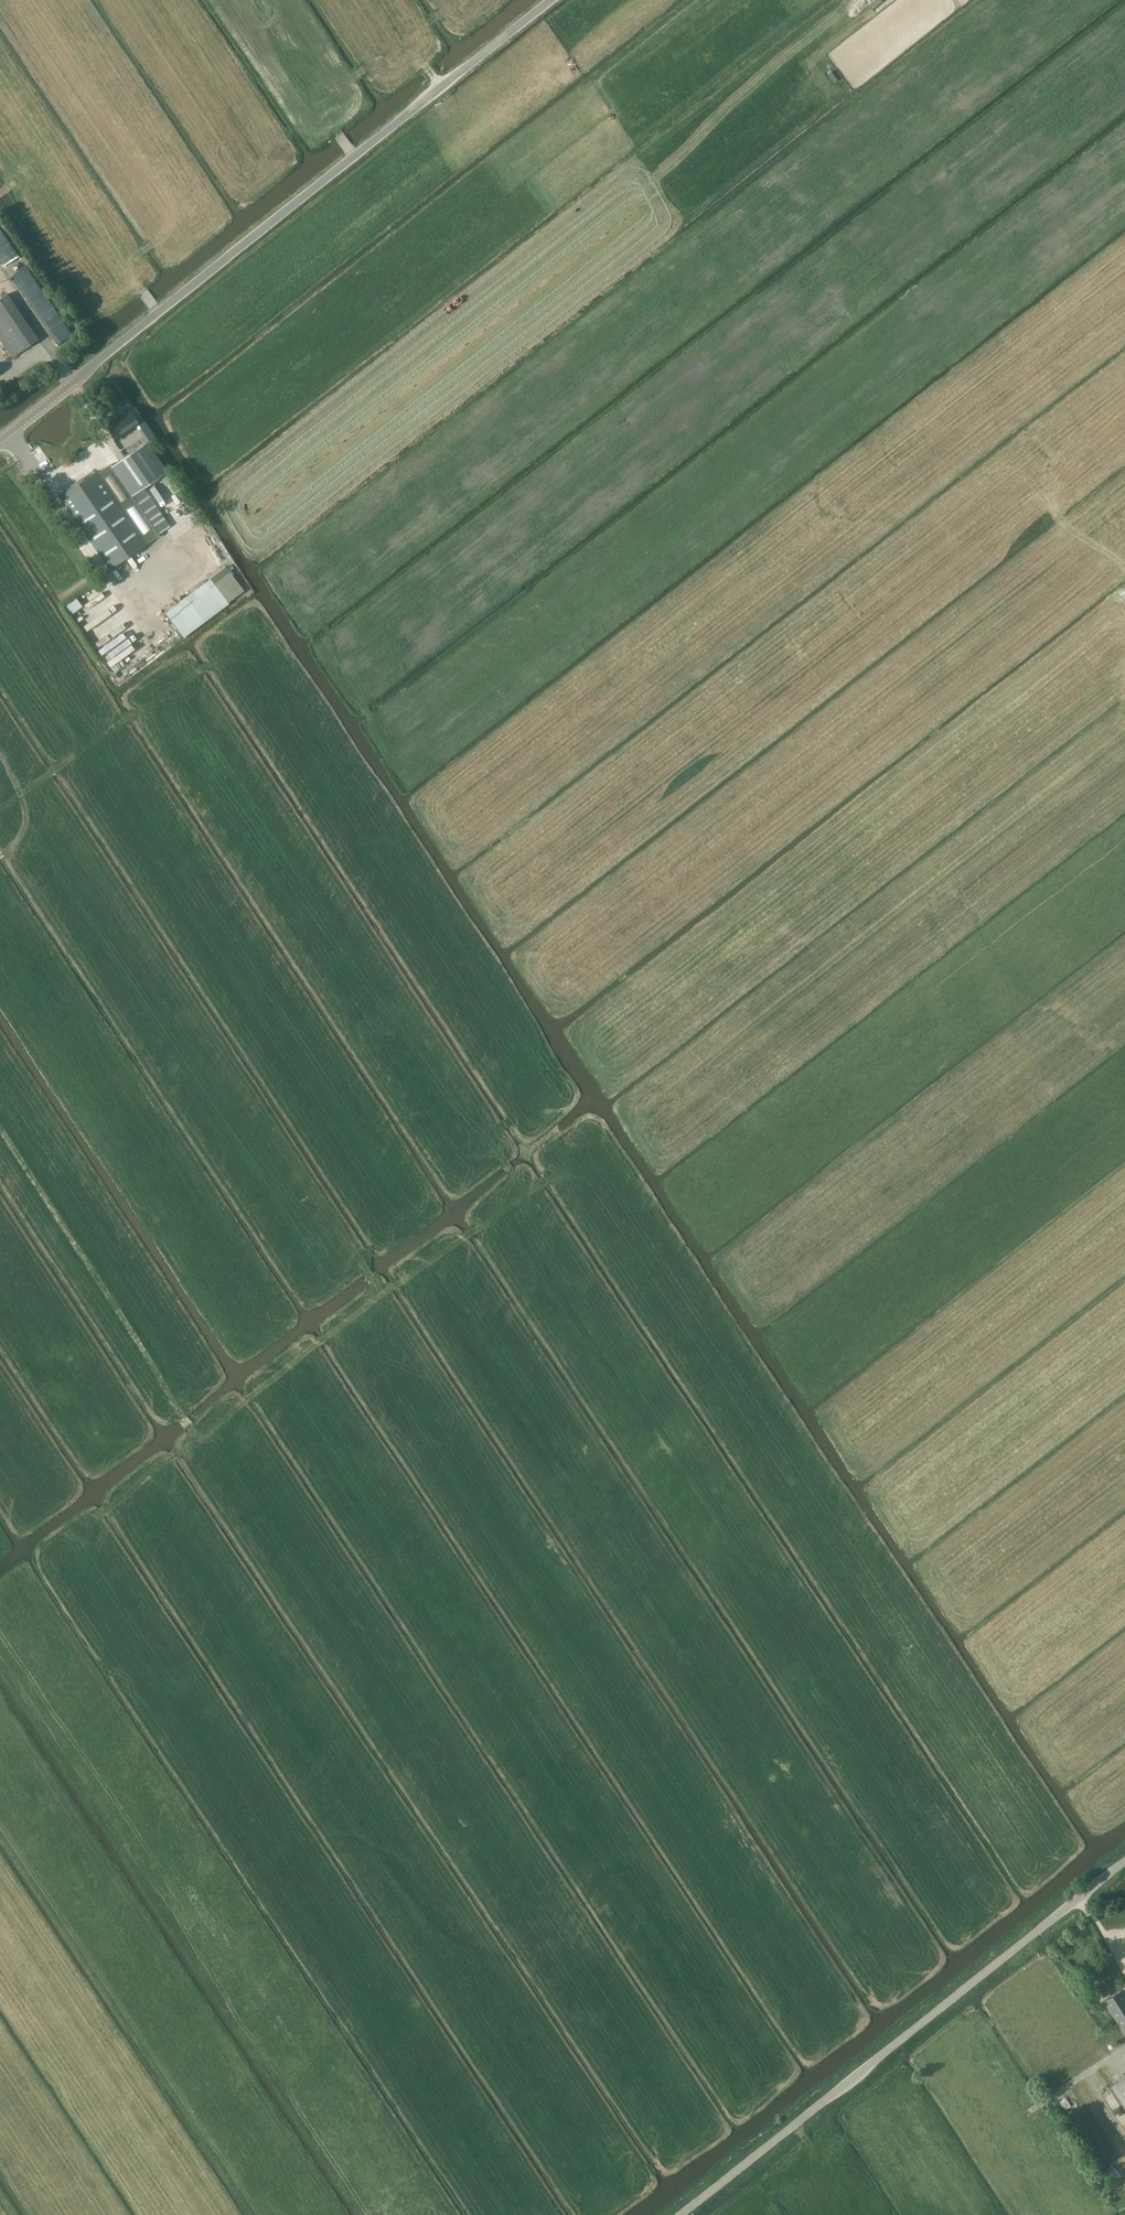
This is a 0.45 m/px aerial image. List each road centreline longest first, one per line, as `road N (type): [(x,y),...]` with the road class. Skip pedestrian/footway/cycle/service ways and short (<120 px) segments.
road 1 (track): [(0,1126),(198,1434),(207,1435),(558,1172)]
road 2 (unclassified): [(0,438),(549,0)]
road 3 (unclassified): [(680,2214),(1124,1862)]

